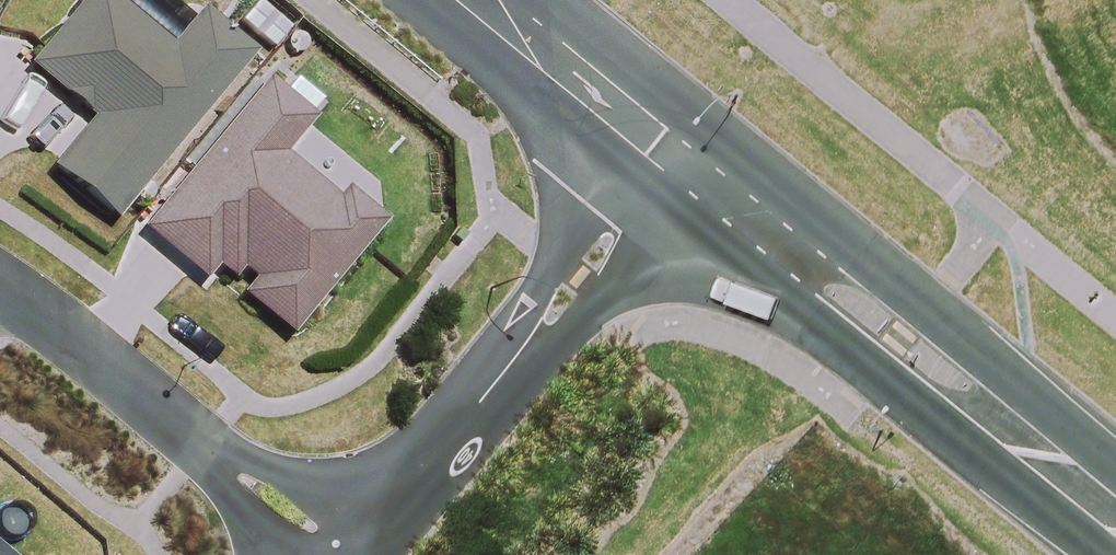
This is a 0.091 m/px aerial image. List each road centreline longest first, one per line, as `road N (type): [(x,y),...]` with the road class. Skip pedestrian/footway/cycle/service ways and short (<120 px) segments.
road 1 (tertiary): [(666,175),(760,227),(1115,517)]
road 2 (residential): [(352,552),(666,175)]
road 3 (residential): [(0,290),(352,552)]
road 4 (tertiary): [(486,0),(535,65),(666,175)]

